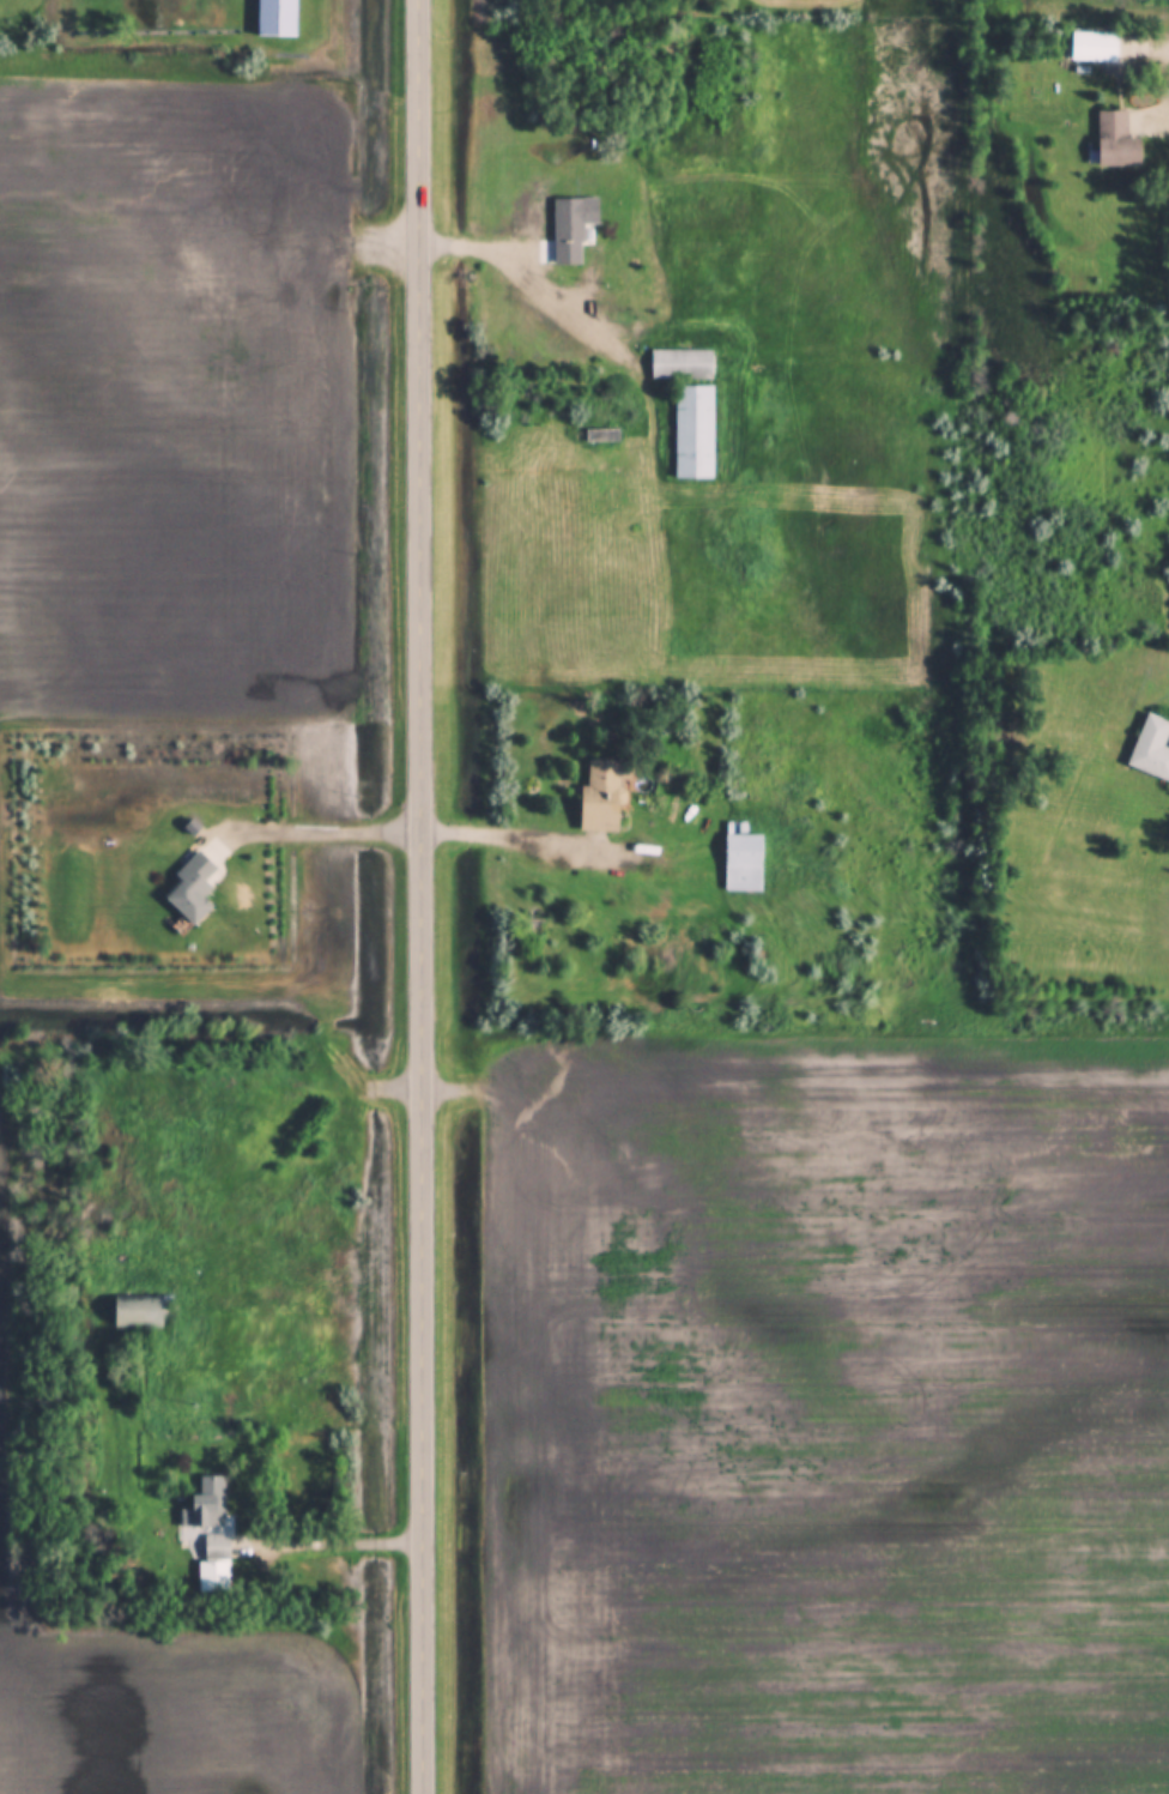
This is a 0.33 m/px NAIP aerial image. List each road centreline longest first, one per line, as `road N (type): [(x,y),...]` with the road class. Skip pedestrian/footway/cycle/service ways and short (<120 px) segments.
road 1 (tertiary): [(428,1793),(421,0)]
road 2 (track): [(188,1267),(266,1202),(369,1087),(425,1086)]

